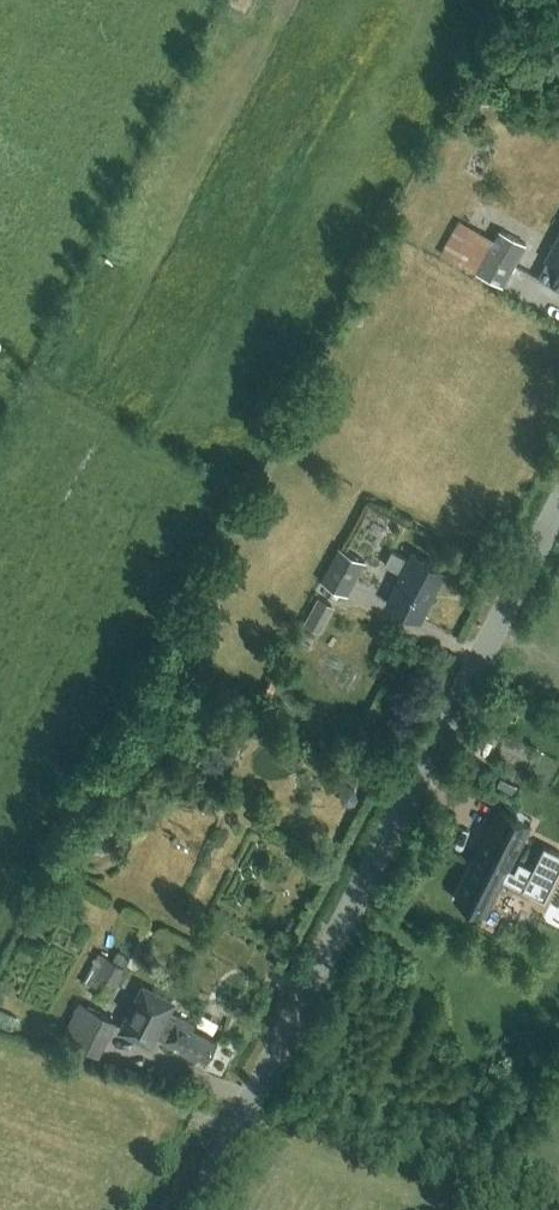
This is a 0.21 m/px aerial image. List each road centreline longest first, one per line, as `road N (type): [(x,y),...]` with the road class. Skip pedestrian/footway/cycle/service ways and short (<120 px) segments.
road 1 (unclassified): [(185,1209),(377,871),(558,516)]

